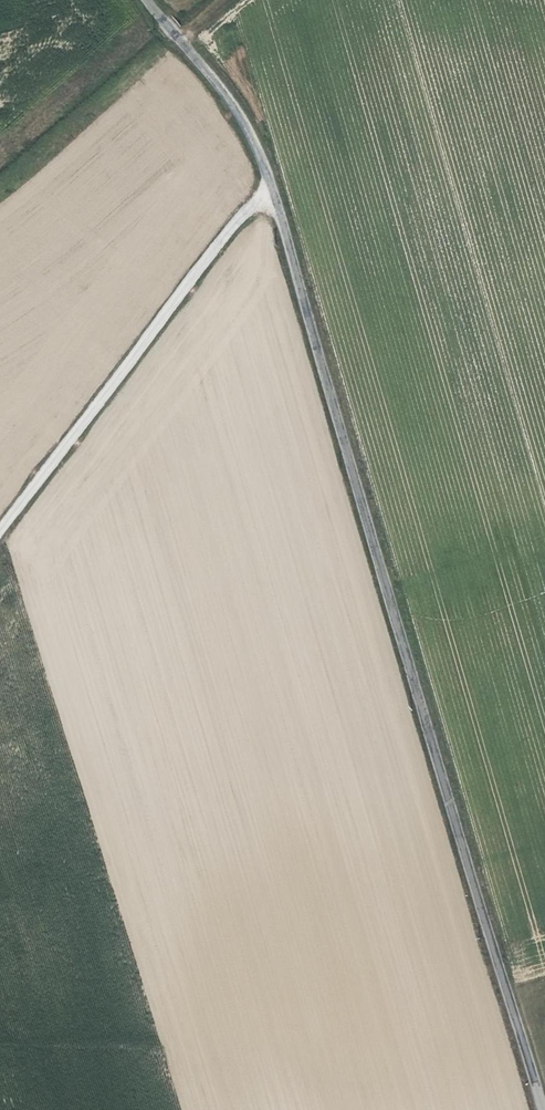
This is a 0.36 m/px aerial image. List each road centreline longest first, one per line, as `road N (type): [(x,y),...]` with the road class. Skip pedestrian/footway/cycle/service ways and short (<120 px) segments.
road 1 (unclassified): [(544,1109),(271,186),(231,104),(147,0)]
road 2 (track): [(0,542),(271,186)]

